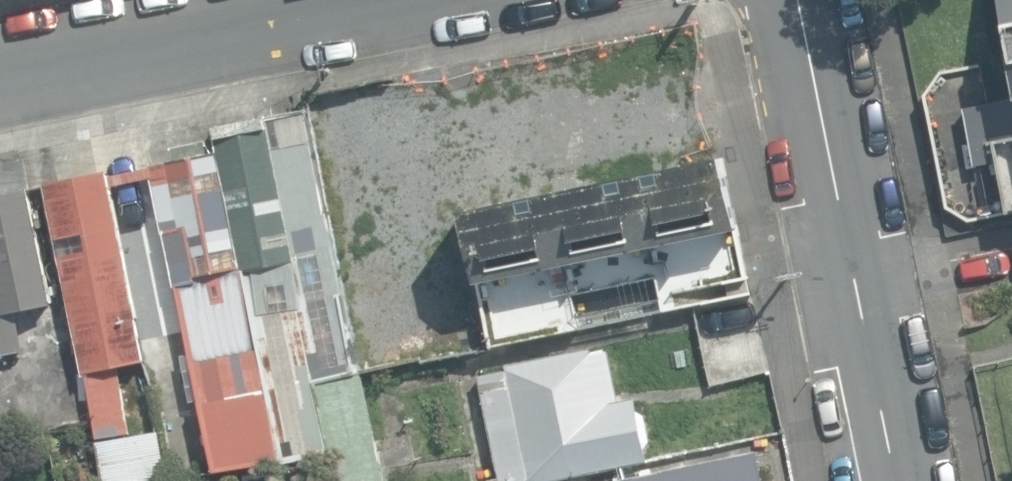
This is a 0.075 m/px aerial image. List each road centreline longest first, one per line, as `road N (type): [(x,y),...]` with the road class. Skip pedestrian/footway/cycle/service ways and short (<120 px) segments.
road 1 (residential): [(901,480),(799,0)]
road 2 (unclassified): [(379,0),(0,78)]

